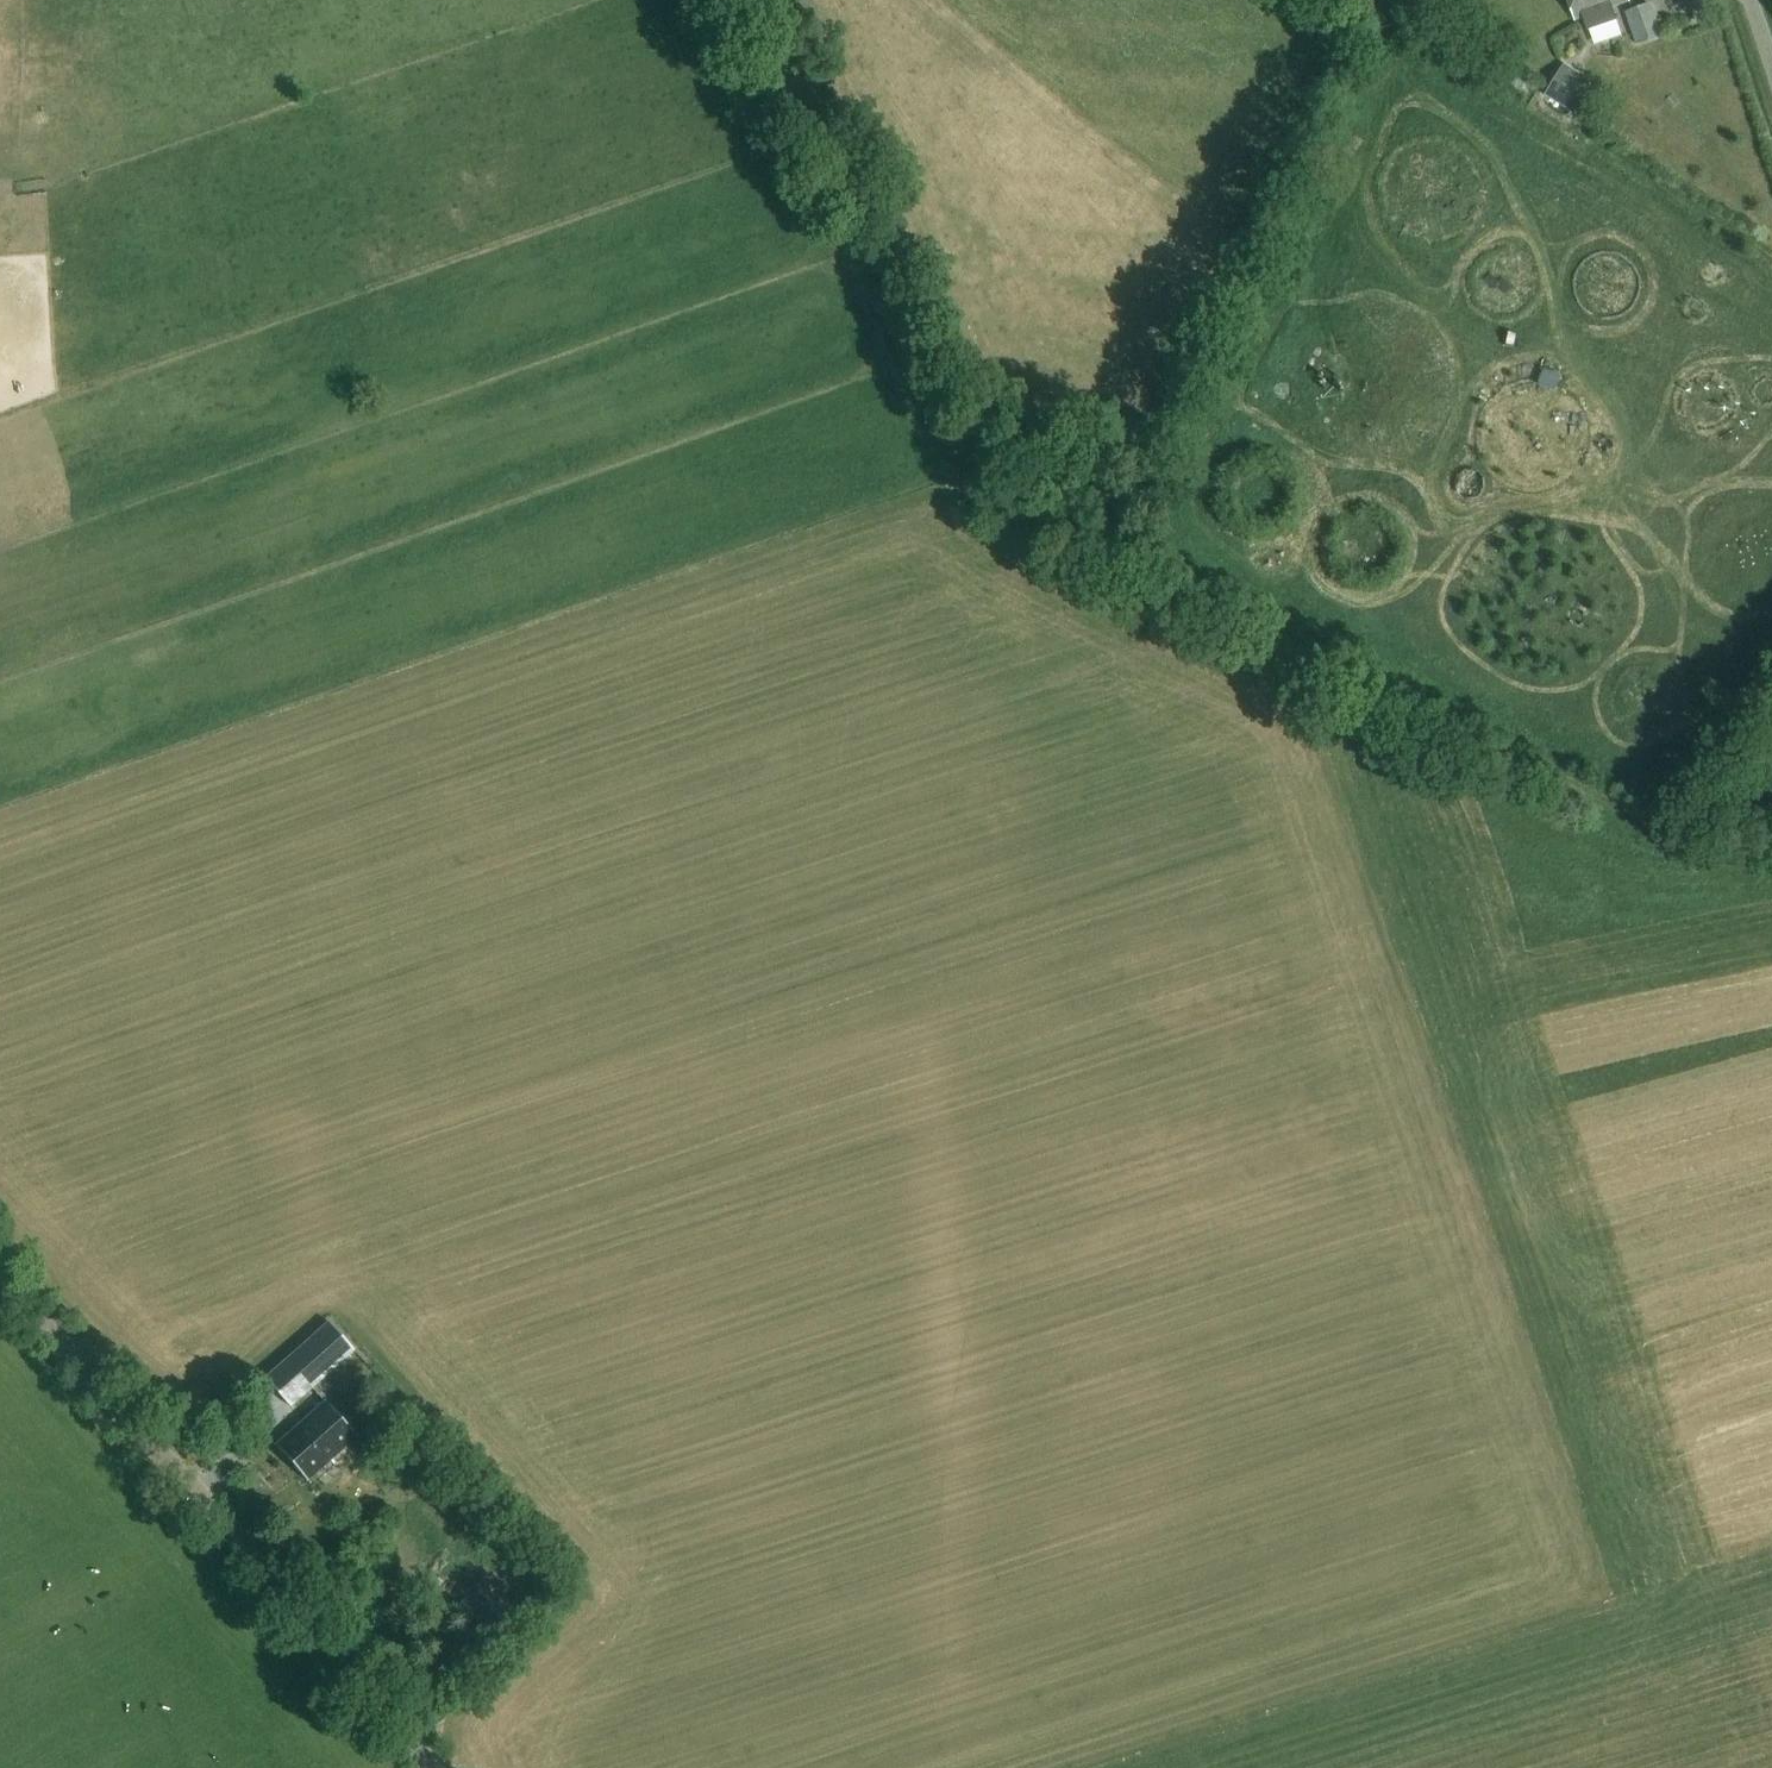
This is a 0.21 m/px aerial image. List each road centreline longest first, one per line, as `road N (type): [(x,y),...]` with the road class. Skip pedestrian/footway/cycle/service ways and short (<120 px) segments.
road 1 (unclassified): [(0,1276),(361,1676),(431,1767)]

